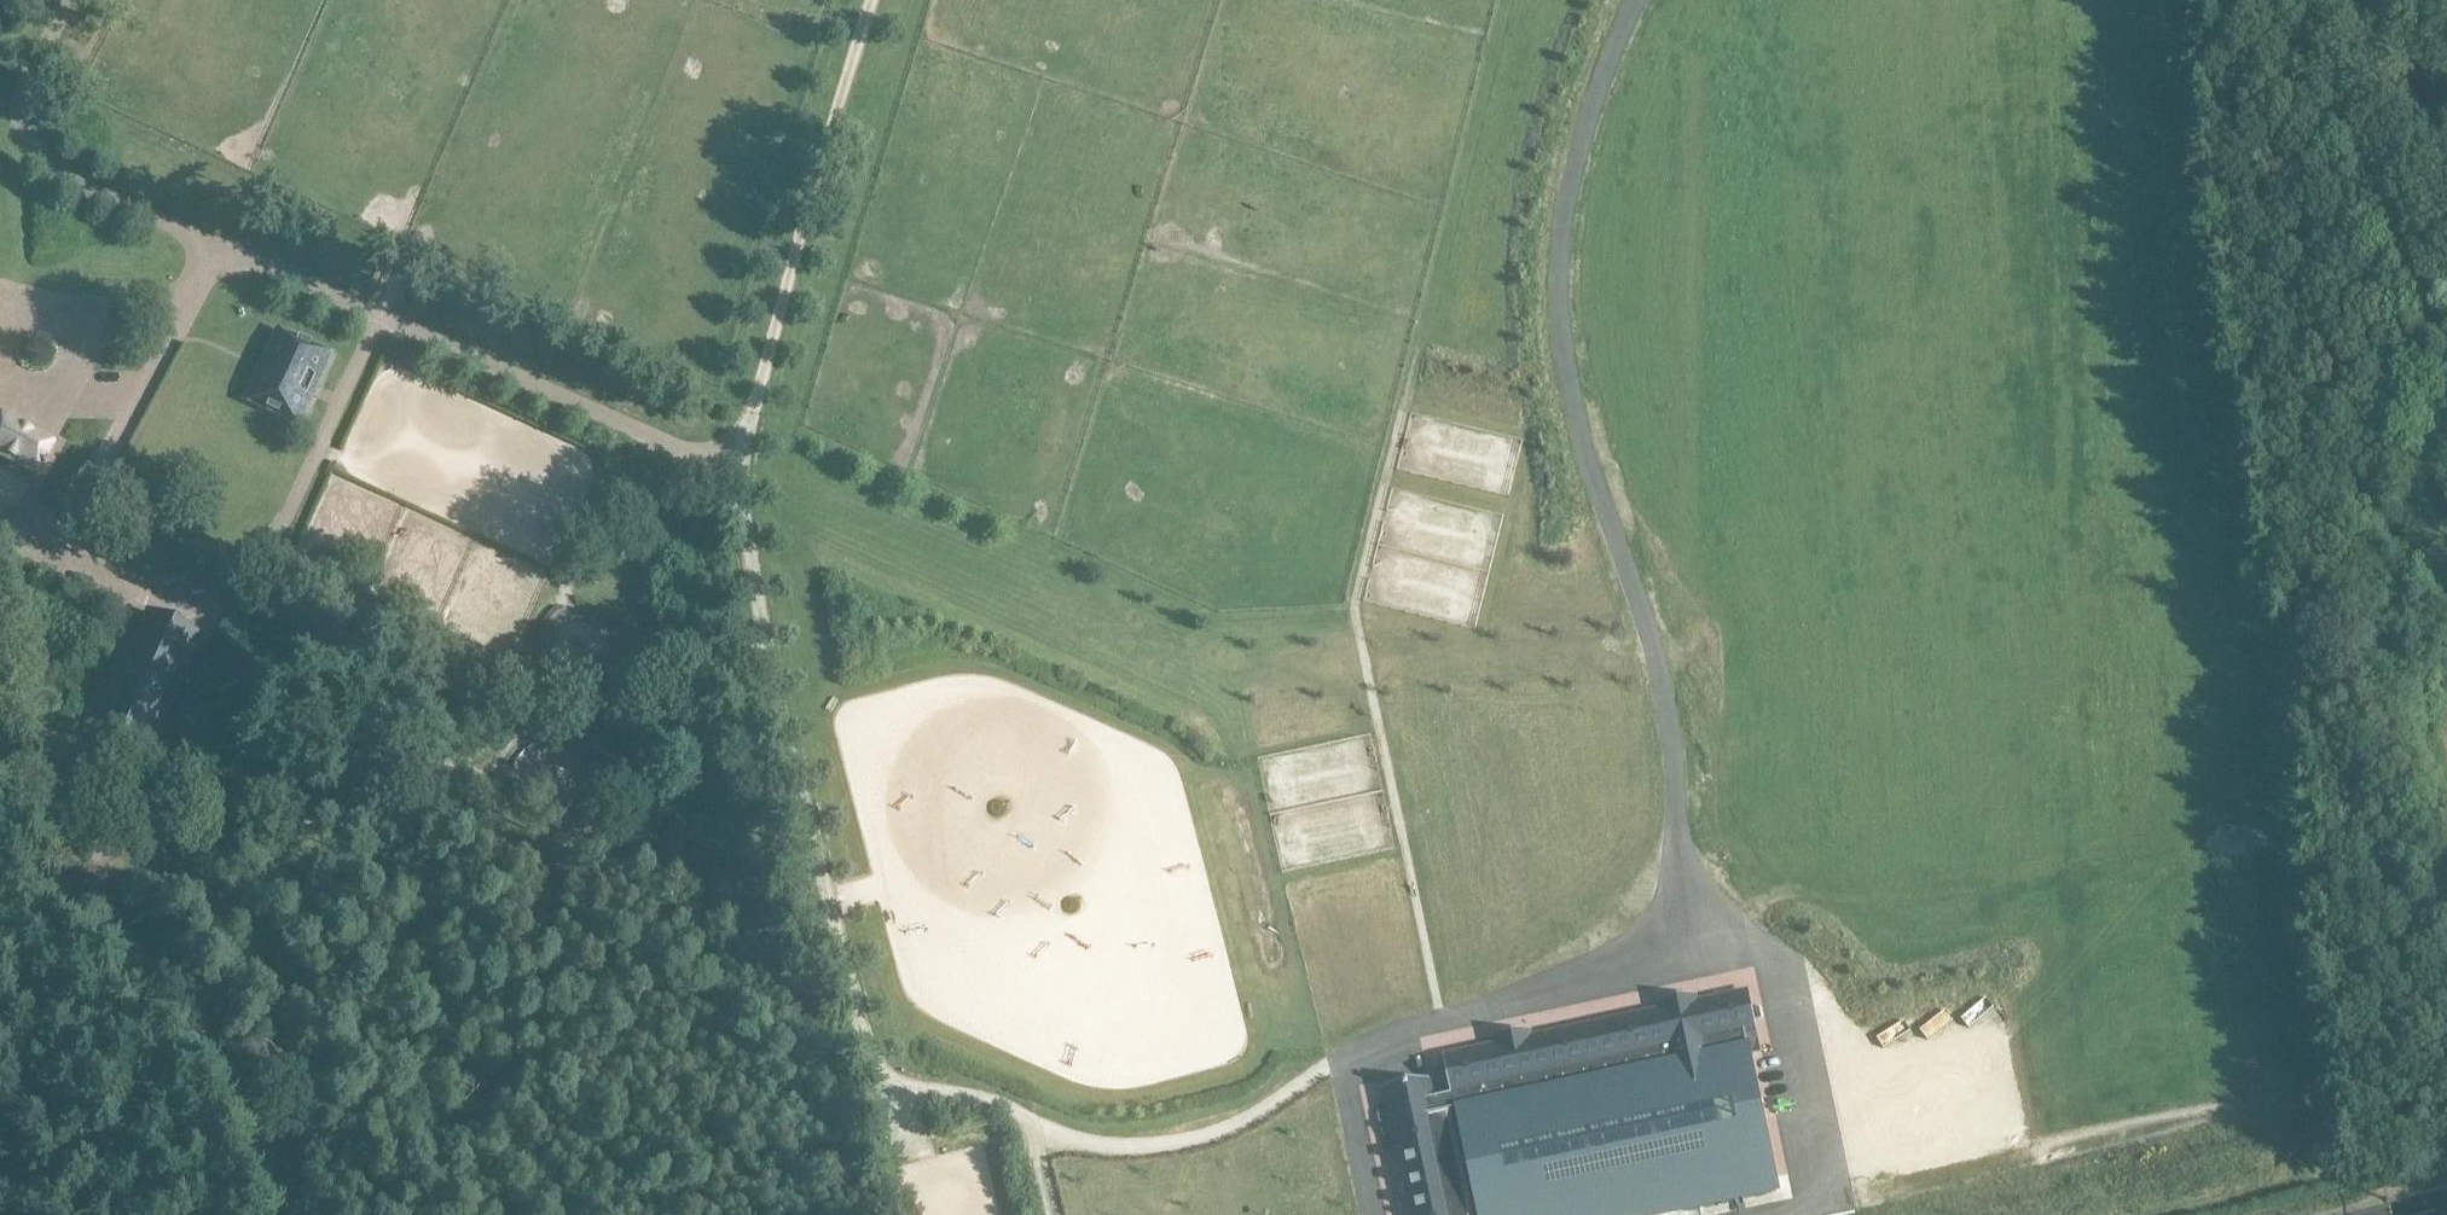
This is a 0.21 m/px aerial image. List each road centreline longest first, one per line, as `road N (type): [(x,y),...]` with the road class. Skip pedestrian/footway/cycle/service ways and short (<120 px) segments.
road 1 (track): [(874,0),(761,381),(740,470),(743,508),(801,804),(887,1078),(1029,1115),(1052,1214)]
road 2 (track): [(1652,651),(1343,614),(1212,635),(1126,619),(740,470)]
road 3 (track): [(1637,0),(1583,134),(1564,216),(1559,293),(1566,370),(1671,735),(1679,846)]
road 4 (track): [(515,1214),(442,1057),(291,825),(199,785),(9,724),(0,701)]
road 5 (track): [(195,237),(740,470)]
road 6 (track): [(9,724),(23,773),(224,1031),(261,1098),(287,1214)]
road 7 (track): [(79,307),(160,555),(189,599)]
road 8 (unclassified): [(2446,184),(2348,0)]
road 9 (track): [(28,128),(33,315)]
road 10 (track): [(2233,1214),(2362,1180)]

